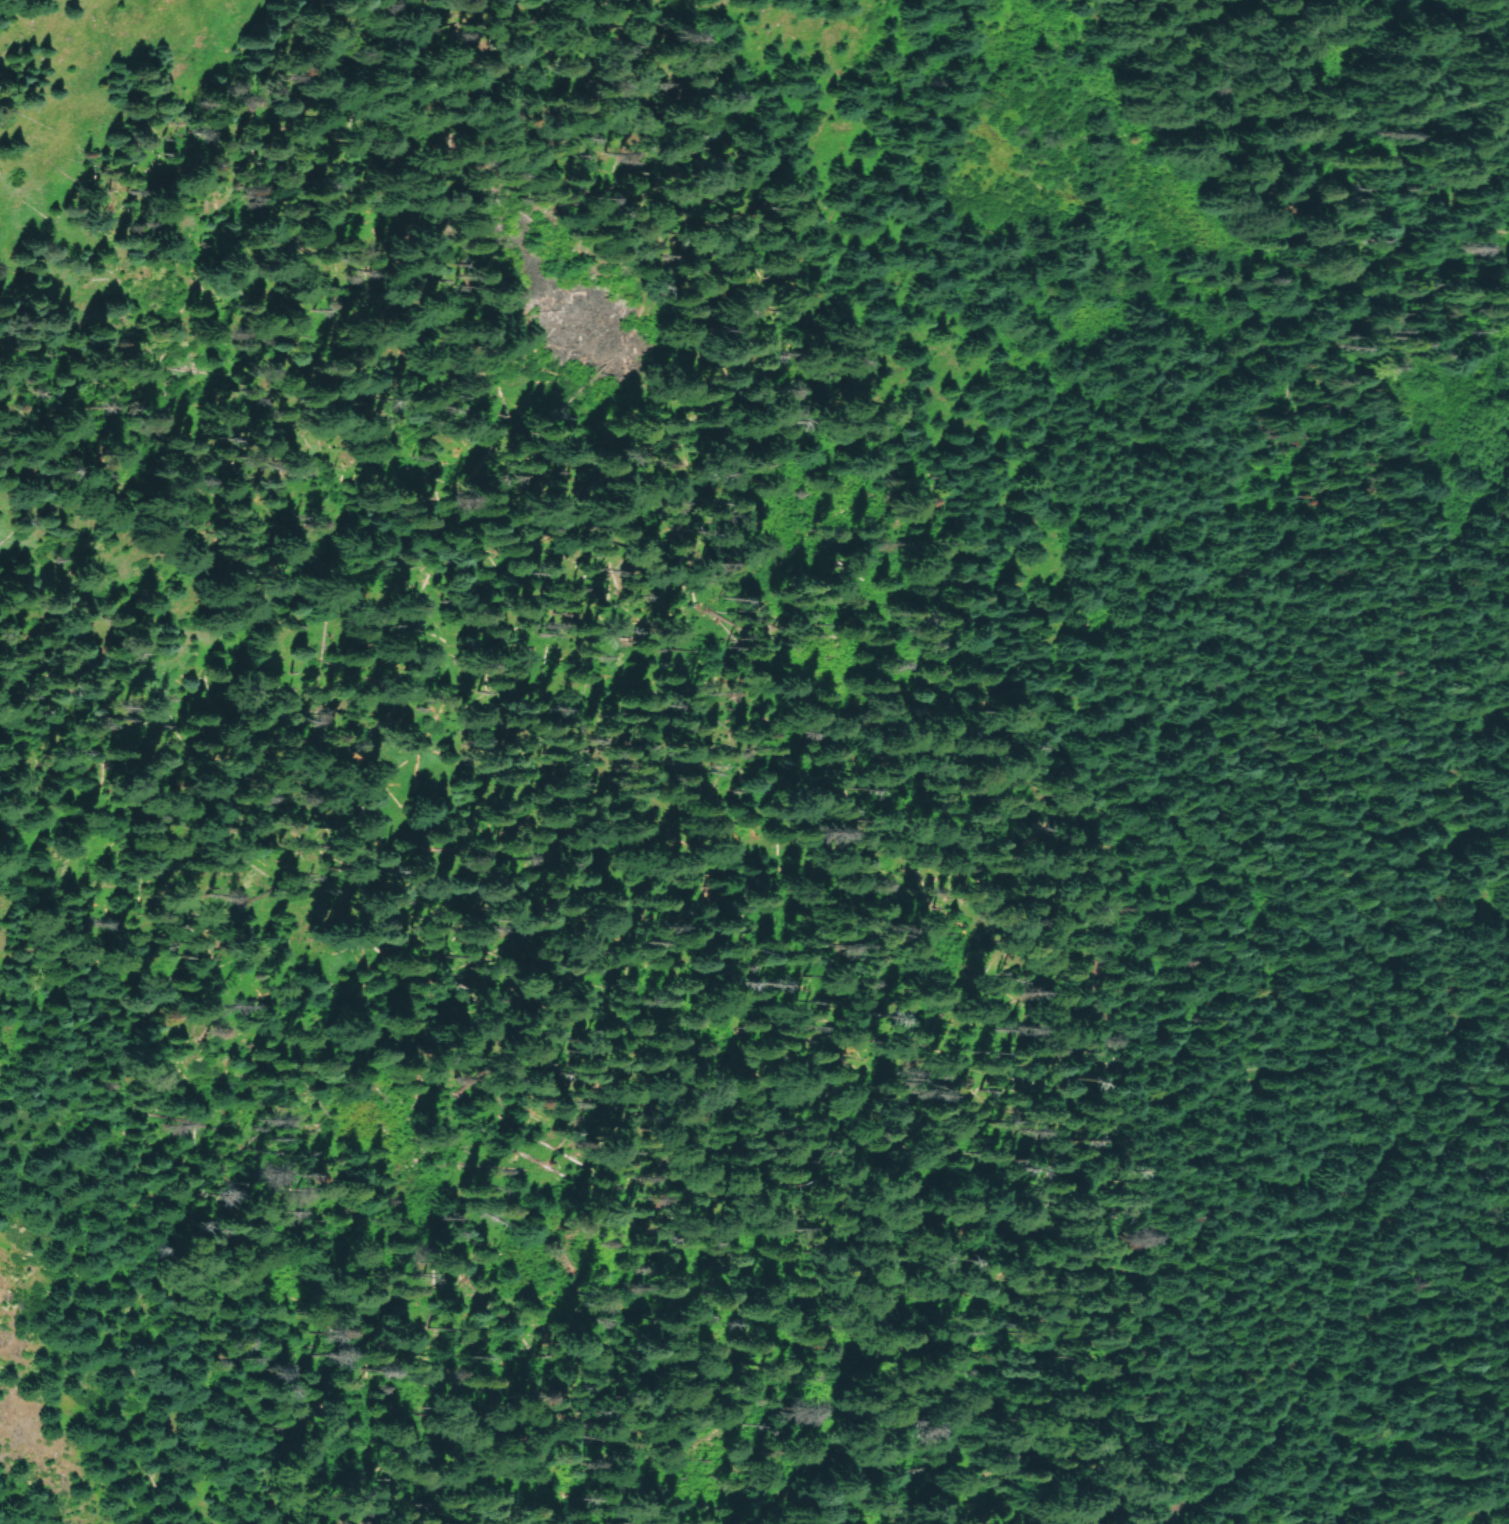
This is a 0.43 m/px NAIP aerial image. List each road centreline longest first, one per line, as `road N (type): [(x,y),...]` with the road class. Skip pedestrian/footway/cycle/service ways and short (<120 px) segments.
road 1 (track): [(1166,1523),(1272,1412),(1302,1344),(1336,1216),(1444,1012),(1452,980),(1444,880),(1458,786),(1508,688)]

